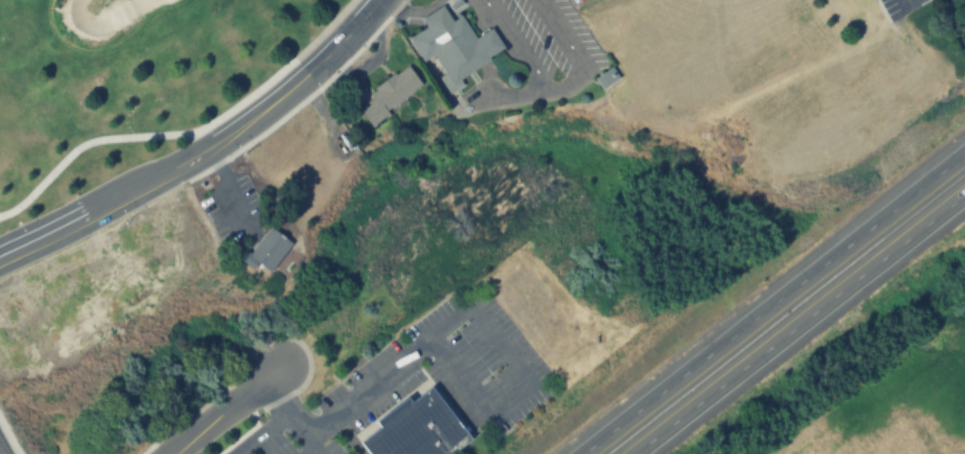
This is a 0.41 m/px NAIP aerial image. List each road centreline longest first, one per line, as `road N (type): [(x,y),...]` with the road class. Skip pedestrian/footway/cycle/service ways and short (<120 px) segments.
road 1 (primary): [(964,154),(583,453)]
road 2 (secondary): [(0,263),(280,98),(380,0)]
road 3 (primary): [(633,453),(964,194)]
road 4 (residential): [(172,453),(283,366)]

